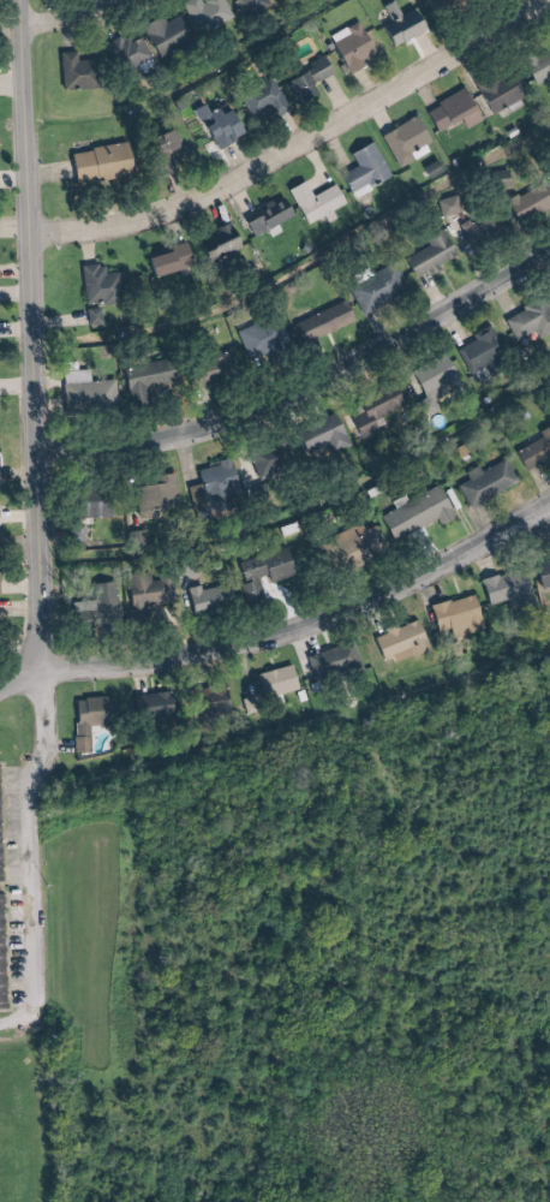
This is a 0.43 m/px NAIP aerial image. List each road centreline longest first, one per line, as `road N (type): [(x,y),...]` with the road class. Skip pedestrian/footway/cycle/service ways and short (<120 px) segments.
road 1 (tertiary): [(55,671),(26,0)]
road 2 (residential): [(37,228),(199,203),(549,1)]
road 3 (residential): [(549,258),(372,356),(191,430),(116,450),(43,450)]
road 4 (residential): [(55,671),(130,668),(286,635),(423,583),(549,517)]
road 5 (residential): [(31,1020),(44,1011),(42,790),(46,767),(59,754),(55,671)]

